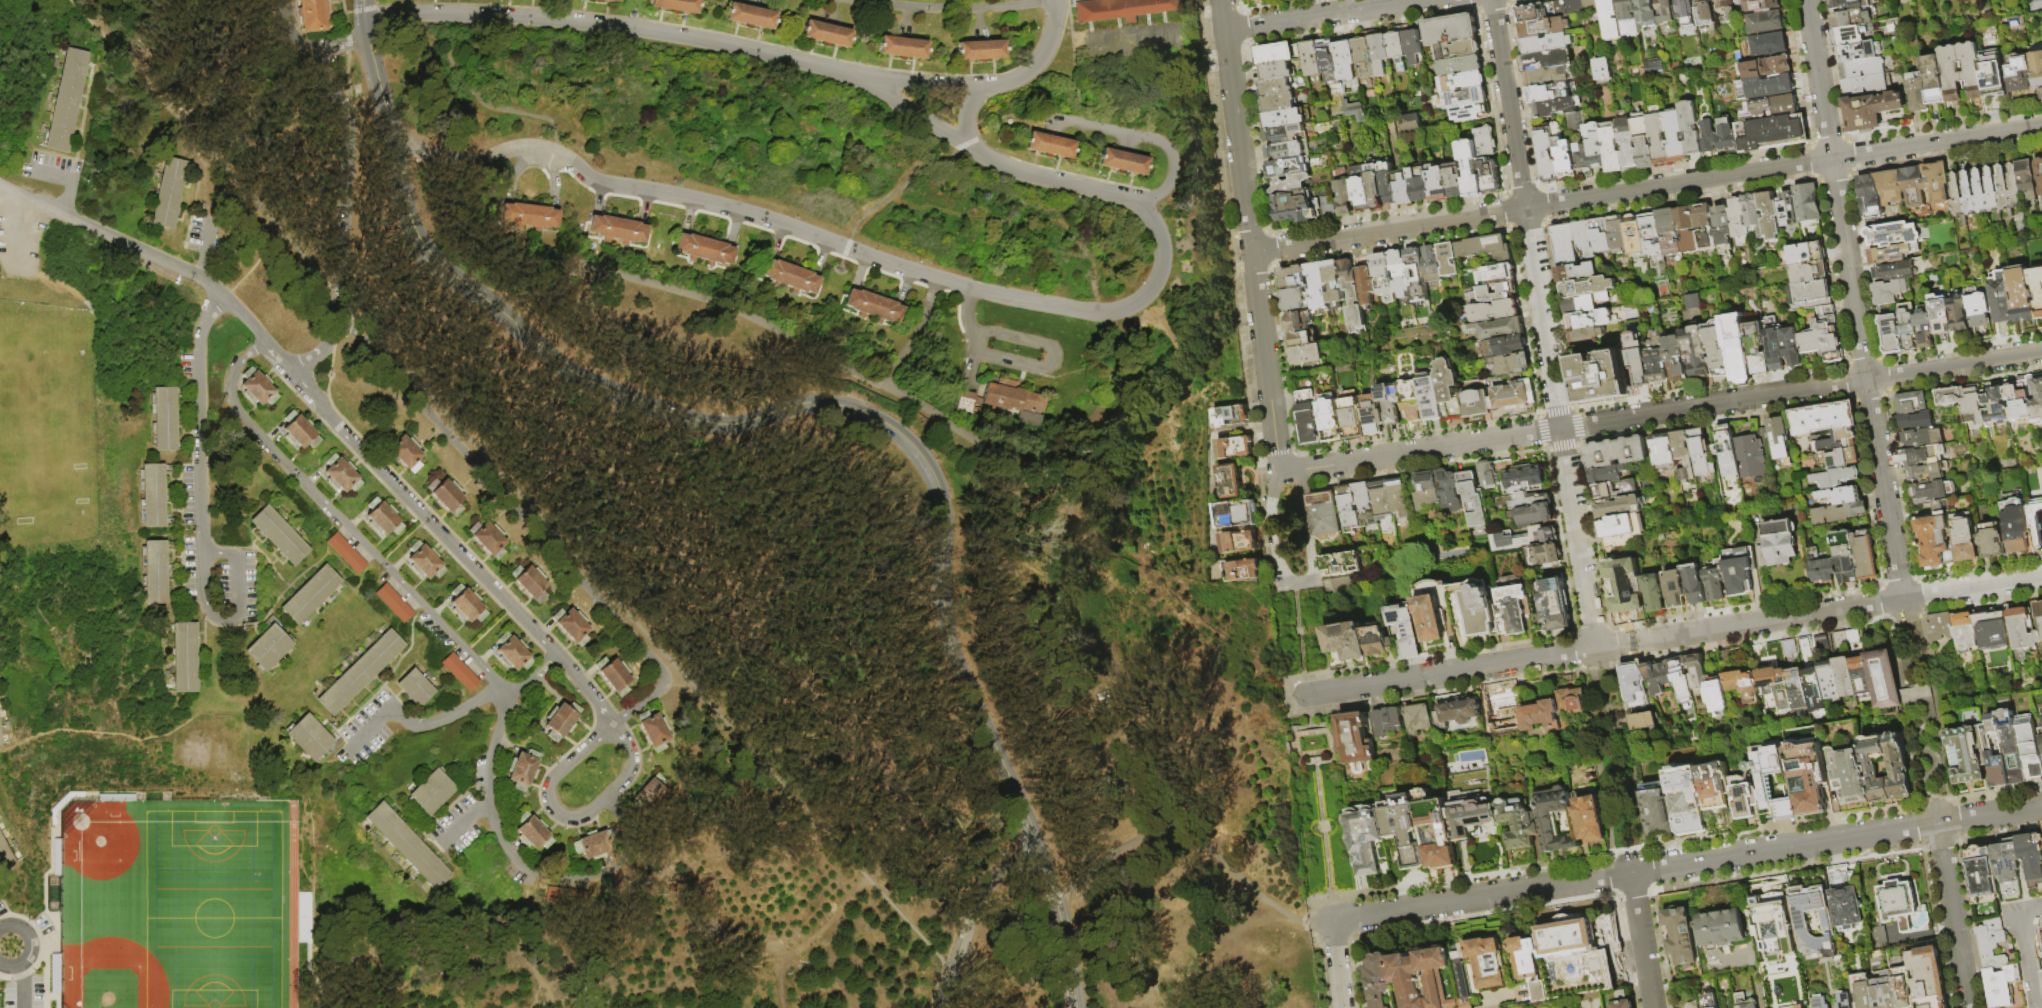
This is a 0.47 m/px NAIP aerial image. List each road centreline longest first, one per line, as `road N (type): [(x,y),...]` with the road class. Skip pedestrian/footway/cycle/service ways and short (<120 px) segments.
road 1 (tertiary): [(363,0),(408,220),(460,282),(566,368),(656,410),(732,425),(832,404),(893,429),(927,466),(944,526),(946,634),(1039,848),(1076,1007)]
road 2 (residential): [(608,797),(635,846),(611,879),(544,877),(507,851),(488,787),(501,689),(235,410),(239,367),(269,344)]
road 3 (residential): [(2041,351),(1280,474)]
road 4 (residential): [(2041,577),(1307,695)]
road 5 (residential): [(2041,806),(1332,921)]
road 6 (residential): [(532,339),(587,269),(668,291),(867,372),(1000,455),(1053,472),(1077,513)]
road 7 (residential): [(1902,600),(1807,0)]
road 8 (residential): [(969,288),(738,211),(601,182),(541,155),(476,161),(391,140)]
road 9 (residential): [(613,724),(660,691),(662,672),(337,316)]
road 10 (residential): [(2041,126),(1526,209)]
road 11 (residential): [(363,19),(541,20),(694,40),(862,79)]
road 12 (residential): [(292,371),(613,724)]
road 13 (residential): [(0,185),(202,278),(292,371)]
road 14 (residential): [(331,47),(320,67),(348,129),(341,301),(332,334),(292,371)]
road 15 (residential): [(1526,209),(1252,252)]
road 16 (residential): [(1141,209),(1159,243),(1158,265),(1150,284),(1119,307),(1099,312),(969,288)]
road 17 (residential): [(221,295),(200,356),(204,554)]
road 18 (residential): [(1280,474),(1252,252)]
road 19 (residential): [(1561,429),(1526,209)]
road 20 (residential): [(1596,649),(1561,429)]
road 21 (residential): [(1225,31),(1252,252)]
road 22 (residential): [(1526,209),(1492,0)]
road 23 (residential): [(855,0),(965,10),(1054,1)]
road 24 (residential): [(1039,848),(988,872),(963,923),(943,1007)]
road 25 (residential): [(1421,0),(1225,31)]
road 26 (residential): [(1967,1007),(1938,823)]
road 27 (residential): [(967,145),(1023,172),(1141,209)]
road 28 (residential): [(613,724),(547,789),(555,813),(570,820),(608,797)]
road 29 (residential): [(978,356),(1047,369),(1057,354),(1014,335),(977,333)]
road 30 (residential): [(1281,574),(1302,583),(1310,563),(1300,484),(1280,474)]
road 31 (residential): [(1653,1007),(1631,873)]
road 32 (residential): [(862,79),(997,88)]
road 33 (residential): [(862,79),(967,145)]

